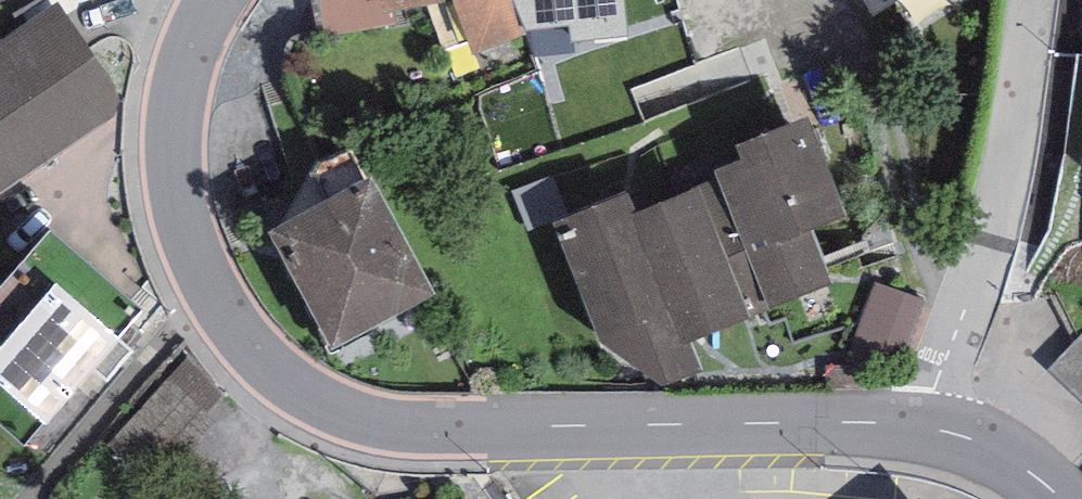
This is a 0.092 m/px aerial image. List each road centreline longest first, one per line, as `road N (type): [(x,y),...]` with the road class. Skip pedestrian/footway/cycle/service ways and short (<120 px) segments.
road 1 (tertiary): [(925,425),(414,428),(355,415),(301,391),(248,347),(208,296),(186,245),(176,131),(182,78)]
road 2 (unclassified): [(925,425),(1009,167),(1036,0)]
road 3 (tertiary): [(1063,498),(996,448),(925,425)]
road 4 (residential): [(182,78),(236,72),(254,54),(282,0)]

